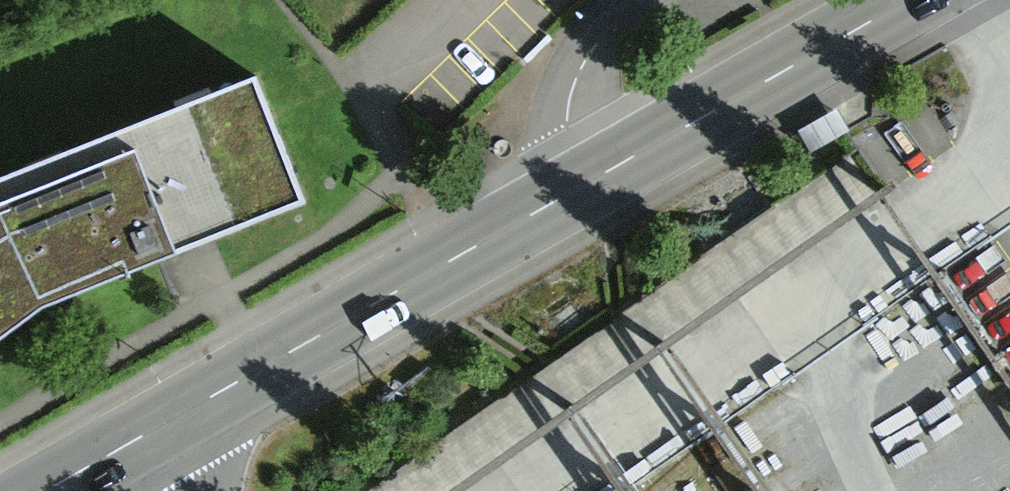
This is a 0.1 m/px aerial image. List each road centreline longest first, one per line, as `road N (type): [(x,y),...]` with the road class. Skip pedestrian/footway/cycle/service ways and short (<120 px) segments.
road 1 (secondary): [(582,190),(124,444)]
road 2 (secondary): [(909,0),(582,190)]
road 3 (residential): [(643,0),(582,63),(563,101),(559,143),(582,190)]

